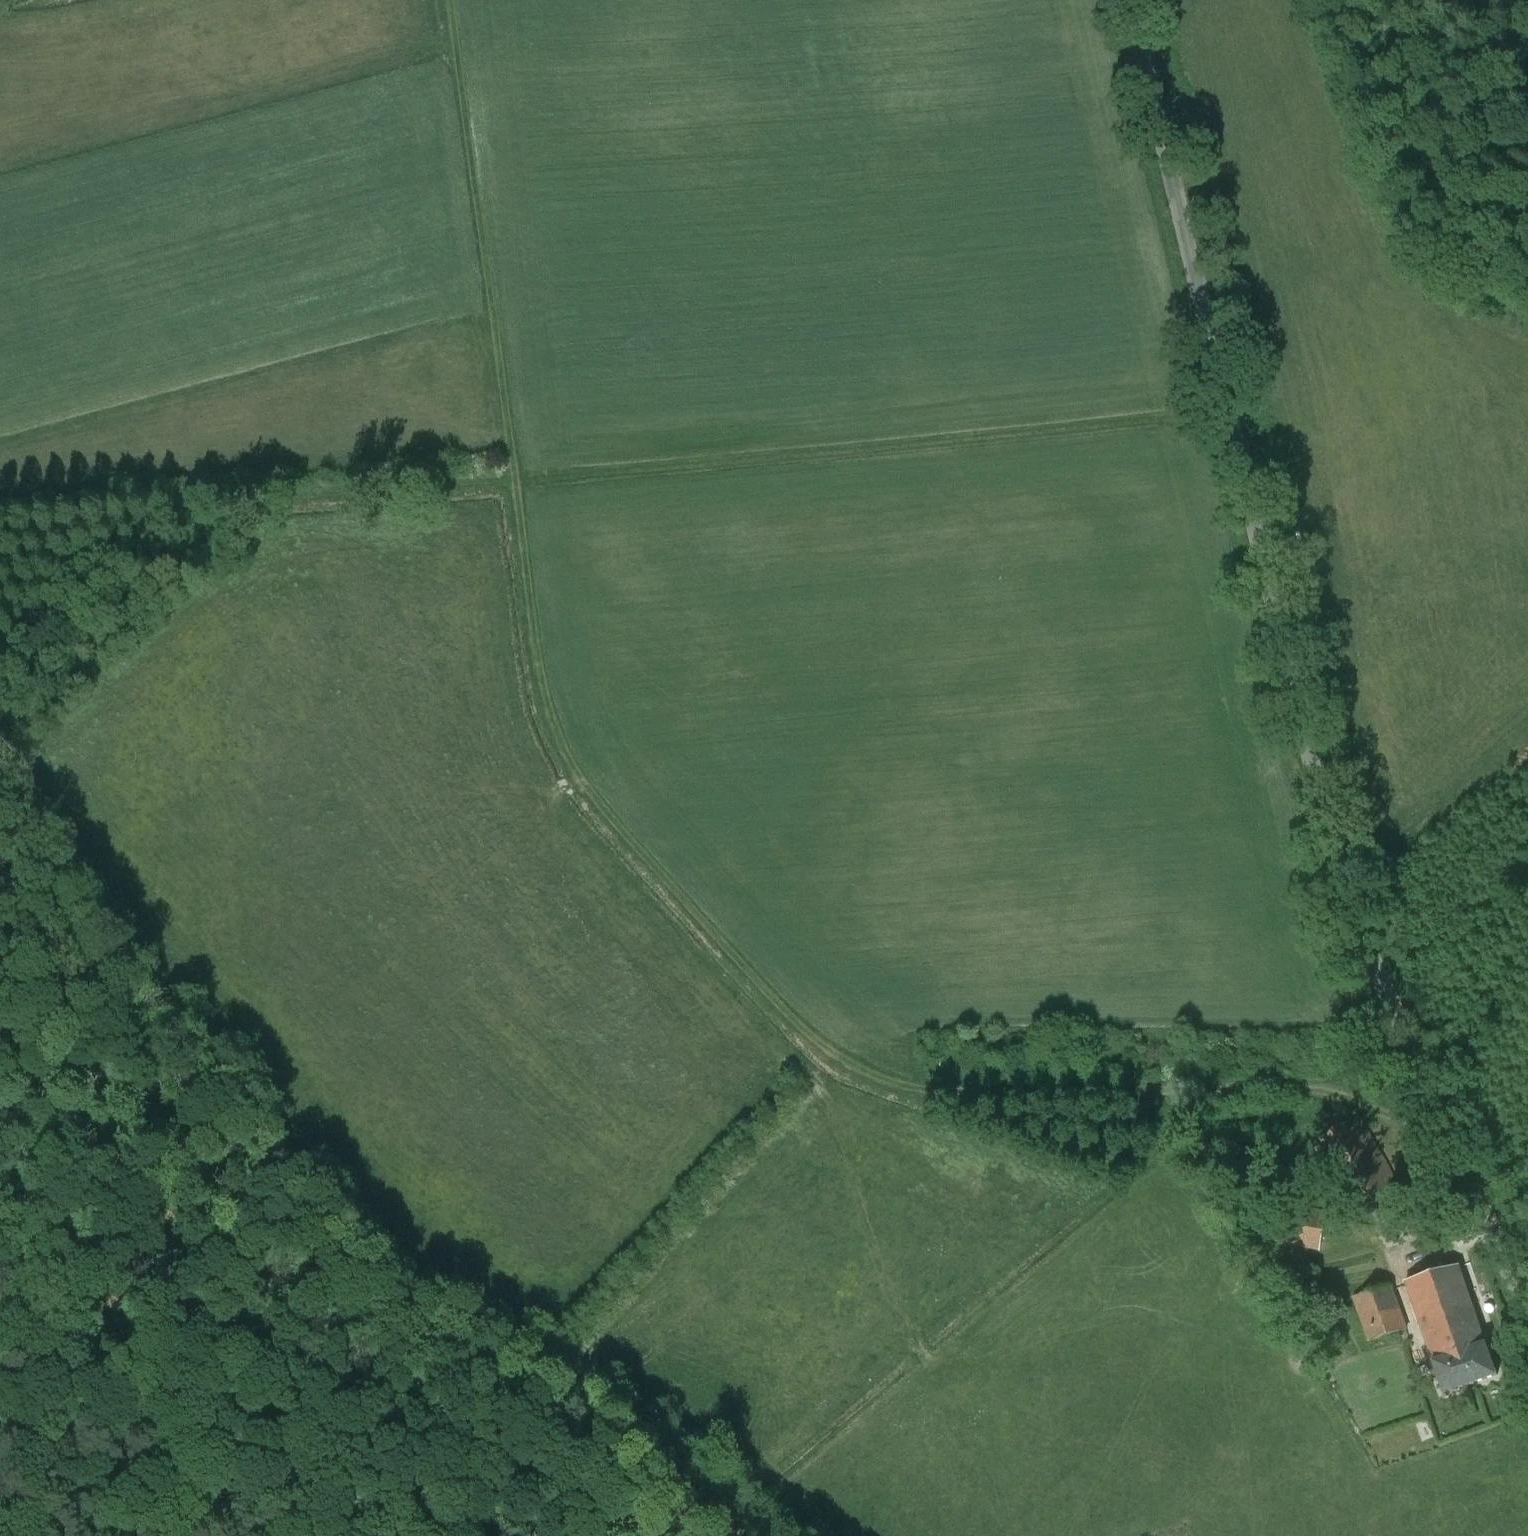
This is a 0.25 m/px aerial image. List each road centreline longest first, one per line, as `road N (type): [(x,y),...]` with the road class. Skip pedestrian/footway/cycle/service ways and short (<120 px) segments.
road 1 (tertiary): [(1527,1312),(1369,963),(1337,870),(1127,0)]

